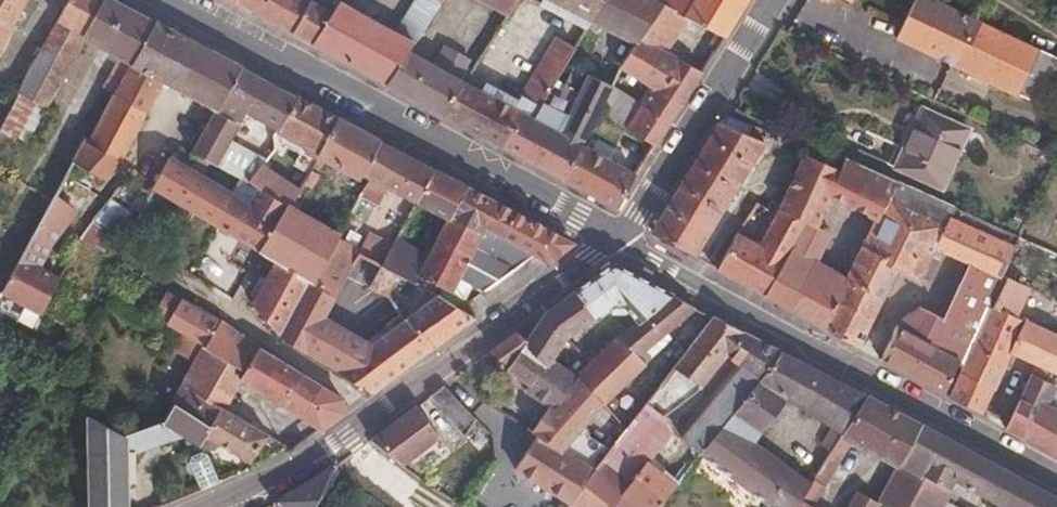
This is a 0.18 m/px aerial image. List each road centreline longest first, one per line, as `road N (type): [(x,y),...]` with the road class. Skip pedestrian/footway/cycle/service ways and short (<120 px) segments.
road 1 (tertiary): [(613,239),(171,0)]
road 2 (tertiary): [(1056,476),(613,239)]
road 3 (tertiary): [(350,439),(613,239)]
road 4 (residential): [(613,239),(642,214),(774,0)]
road 5 (tertiary): [(224,506),(350,439)]

